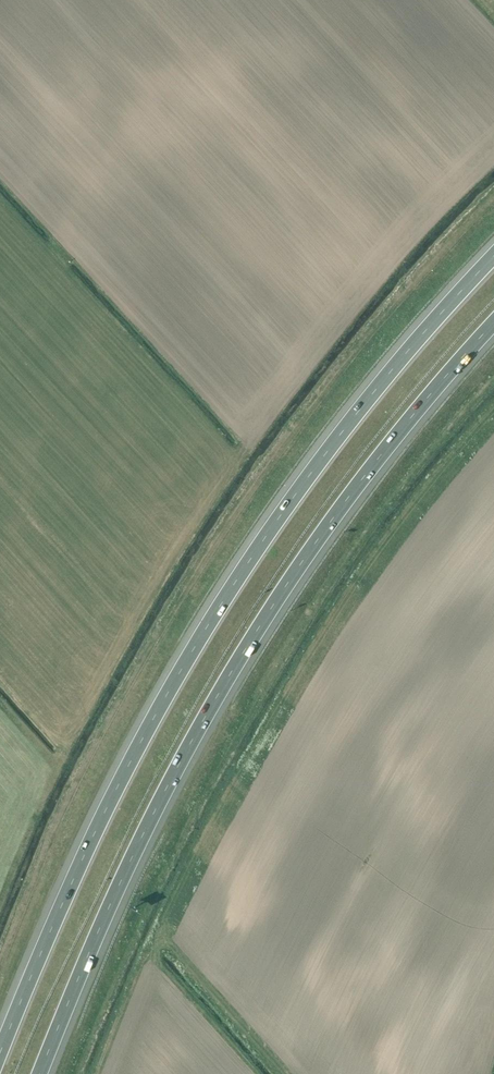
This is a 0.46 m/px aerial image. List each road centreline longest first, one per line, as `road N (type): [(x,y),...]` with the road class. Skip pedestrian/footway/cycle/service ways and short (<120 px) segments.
road 1 (motorway): [(493,258),(337,437),(188,647),(52,904),(0,1039)]
road 2 (motorway): [(46,1073),(100,938),(233,671),(370,467),(493,321)]

